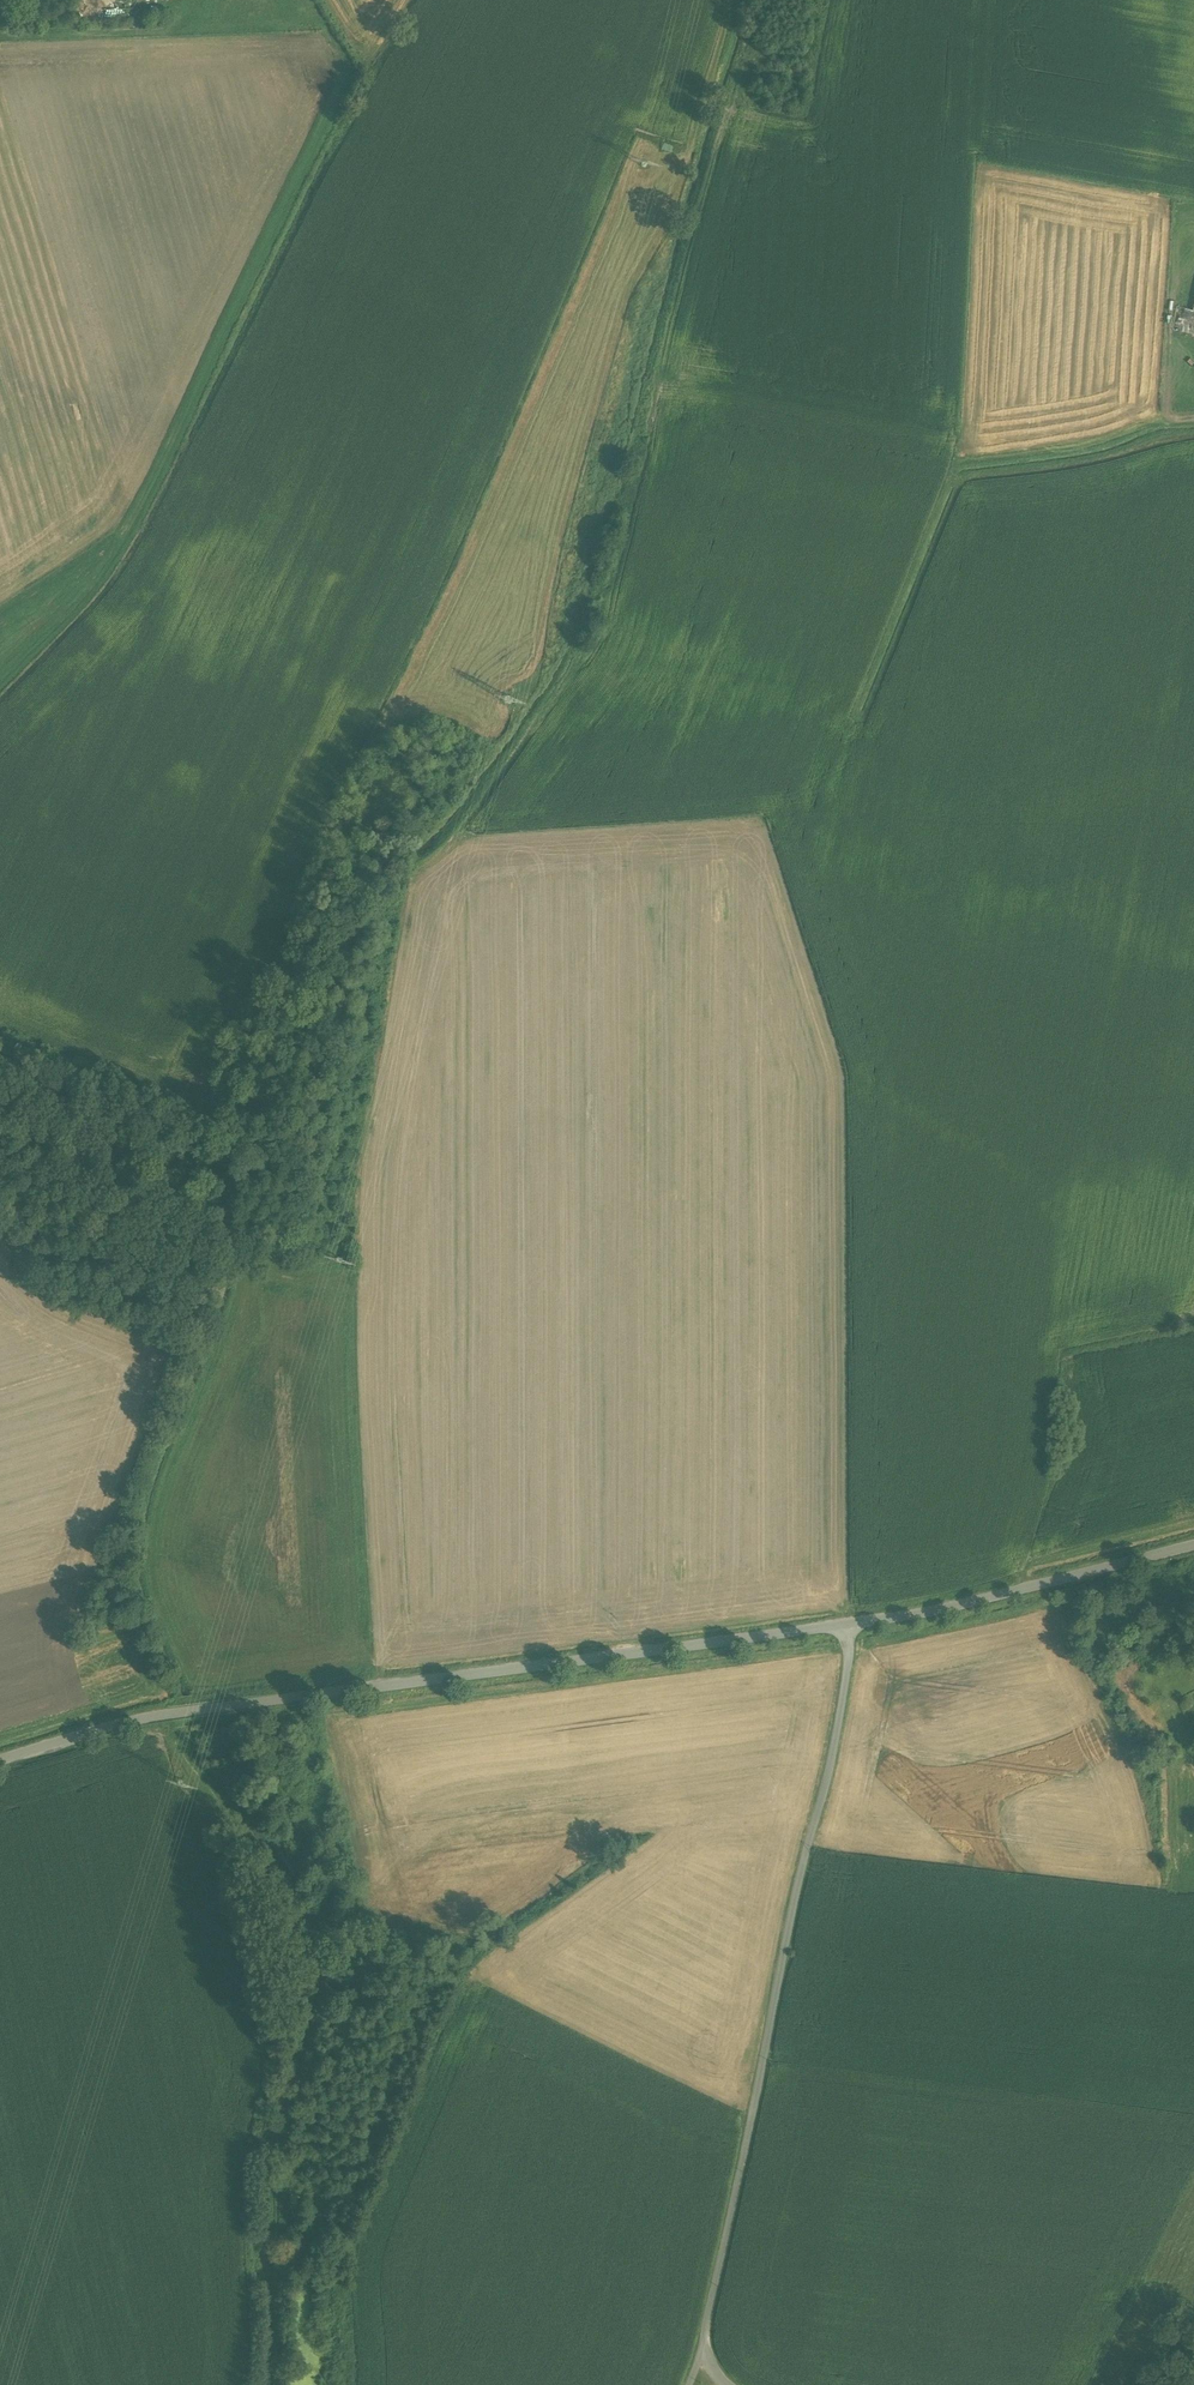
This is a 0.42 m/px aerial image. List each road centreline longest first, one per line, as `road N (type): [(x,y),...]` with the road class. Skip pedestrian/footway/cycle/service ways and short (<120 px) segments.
road 1 (tertiary): [(0,1760),(167,1715),(849,1624)]
road 2 (unclassified): [(849,1624),(838,1723),(743,2175),(688,2384)]
road 3 (tertiary): [(849,1624),(991,1599),(1193,1545)]

